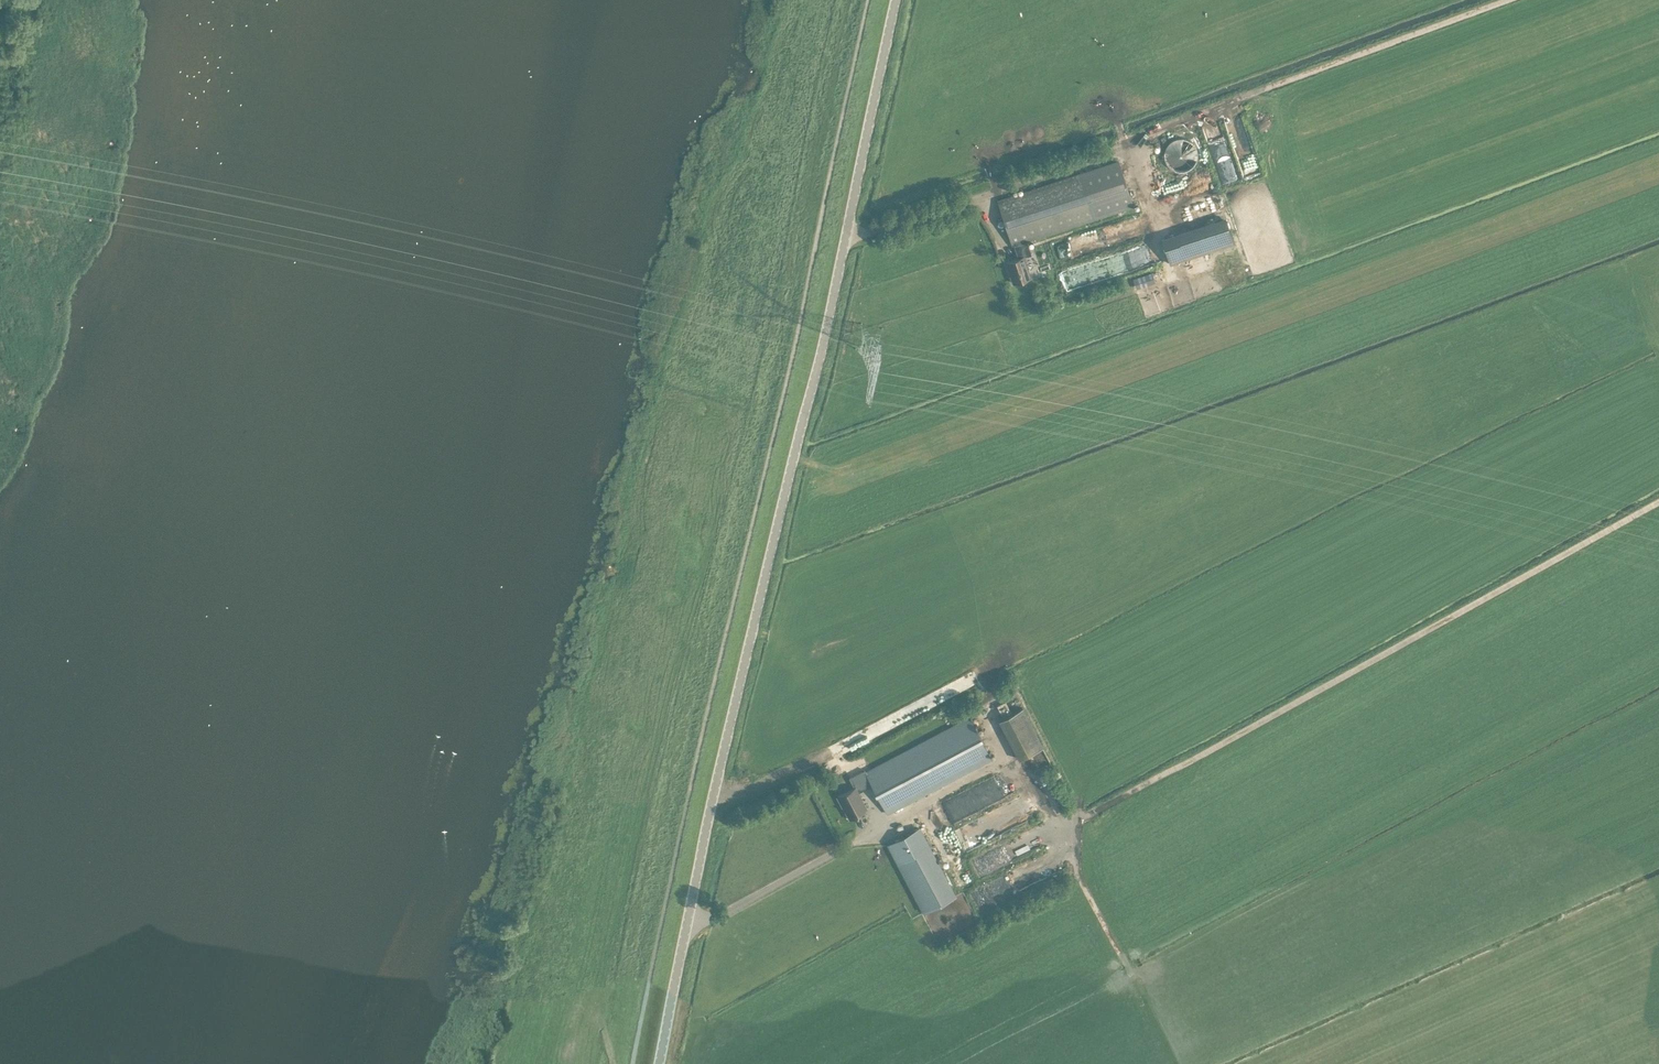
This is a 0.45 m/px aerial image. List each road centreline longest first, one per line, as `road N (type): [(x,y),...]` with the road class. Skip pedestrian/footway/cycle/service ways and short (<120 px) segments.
road 1 (unclassified): [(658,1063),(722,752),(898,0)]

